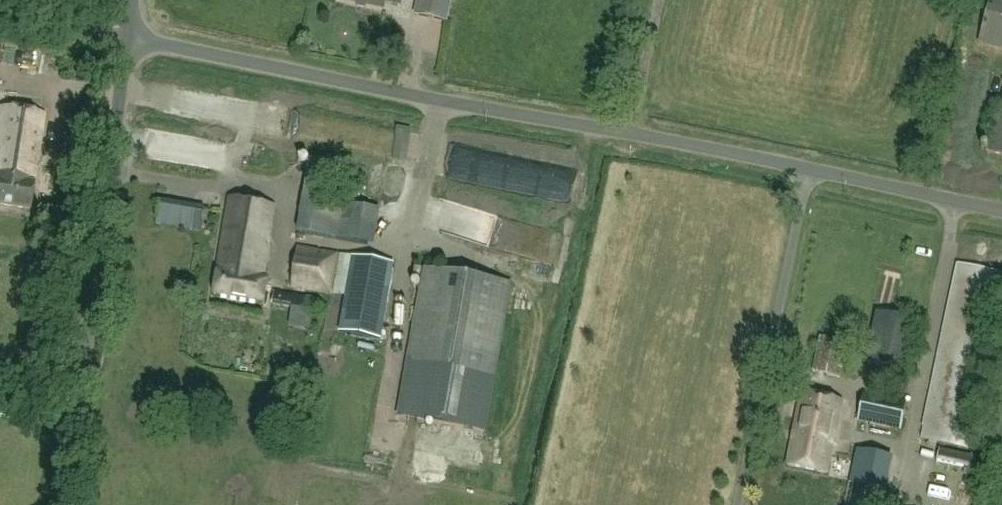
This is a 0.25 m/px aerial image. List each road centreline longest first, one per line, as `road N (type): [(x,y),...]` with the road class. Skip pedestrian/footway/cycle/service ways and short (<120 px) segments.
road 1 (unclassified): [(1001,213),(734,154),(127,43)]
road 2 (unclassified): [(61,504),(127,43)]

